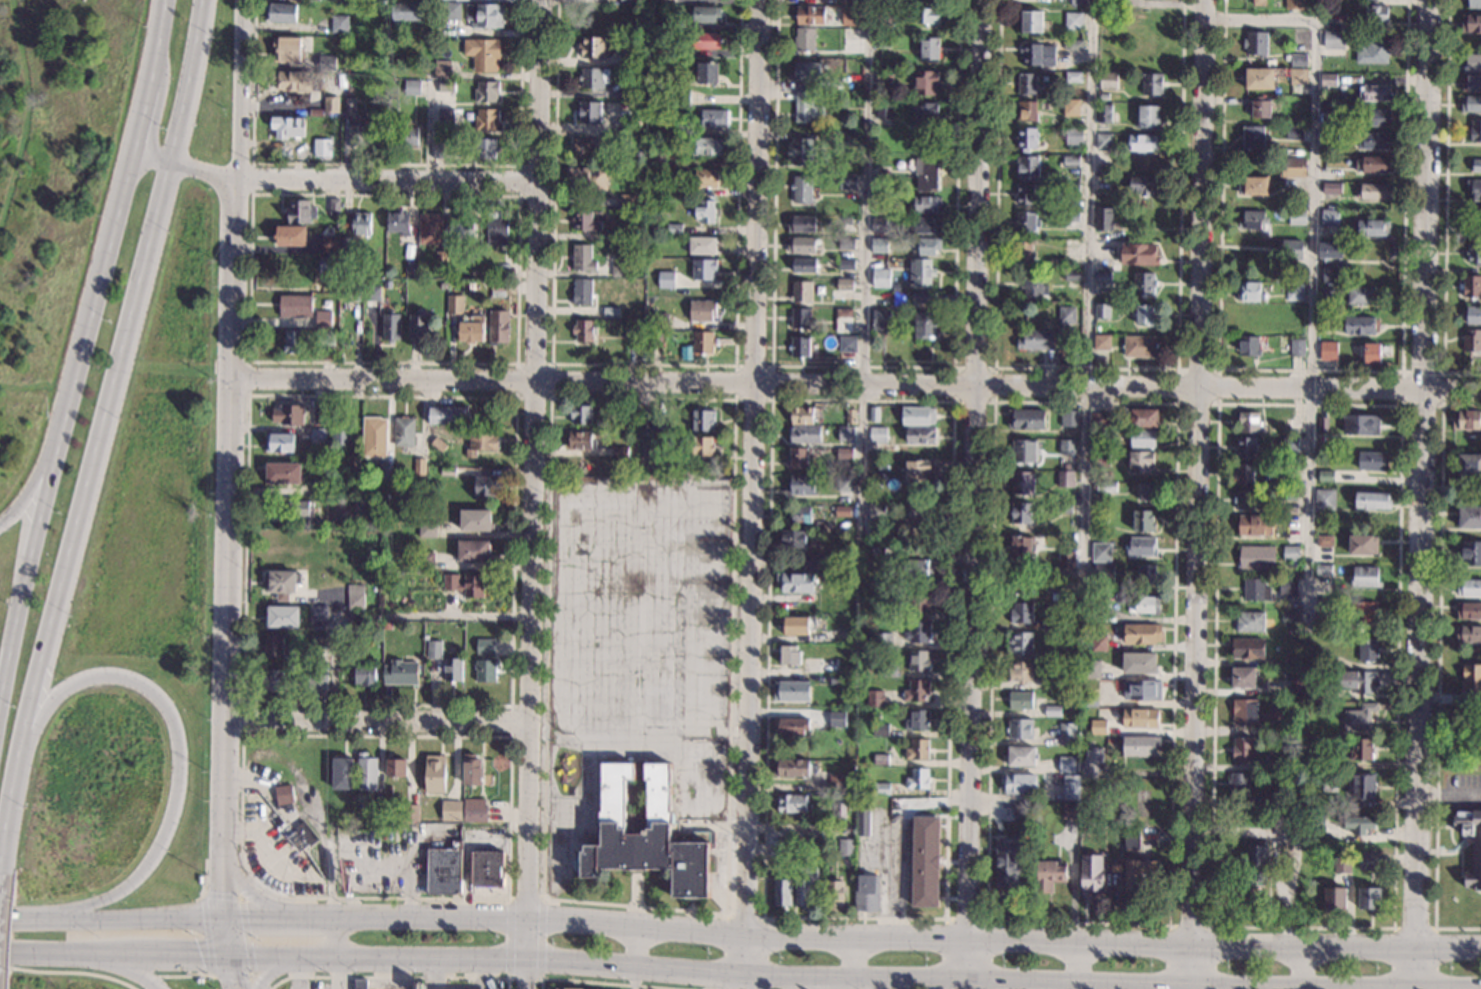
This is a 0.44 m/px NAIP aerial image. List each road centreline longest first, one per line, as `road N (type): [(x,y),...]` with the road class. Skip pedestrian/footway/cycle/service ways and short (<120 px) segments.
road 1 (primary): [(1480,947),(746,936),(507,920),(223,915)]
road 2 (primary): [(228,953),(507,959),(760,977),(1480,986)]
road 3 (residential): [(1480,388),(233,378)]
road 4 (residential): [(1190,988),(1207,0)]
road 5 (residential): [(746,988),(762,0)]
road 6 (residential): [(1413,988),(1428,0)]
road 7 (residential): [(527,988),(541,0)]
road 8 (residential): [(967,988),(981,0)]
road 9 (secondary): [(5,866),(28,719),(185,126),(204,0)]
road 10 (residential): [(223,915),(240,179)]
road 11 (secondary): [(138,156),(48,464),(0,696)]
road 12 (primary): [(18,776),(42,712),(87,677),(128,678),(151,689),(176,734),(172,812),(138,875),(101,900),(16,919)]
road 13 (residential): [(528,721),(228,718)]
road 14 (residential): [(538,179),(240,179)]
road 15 (primary): [(223,915),(0,919)]
road 16 (secondary): [(240,179),(243,0)]
road 17 (primary): [(0,952),(128,953)]

